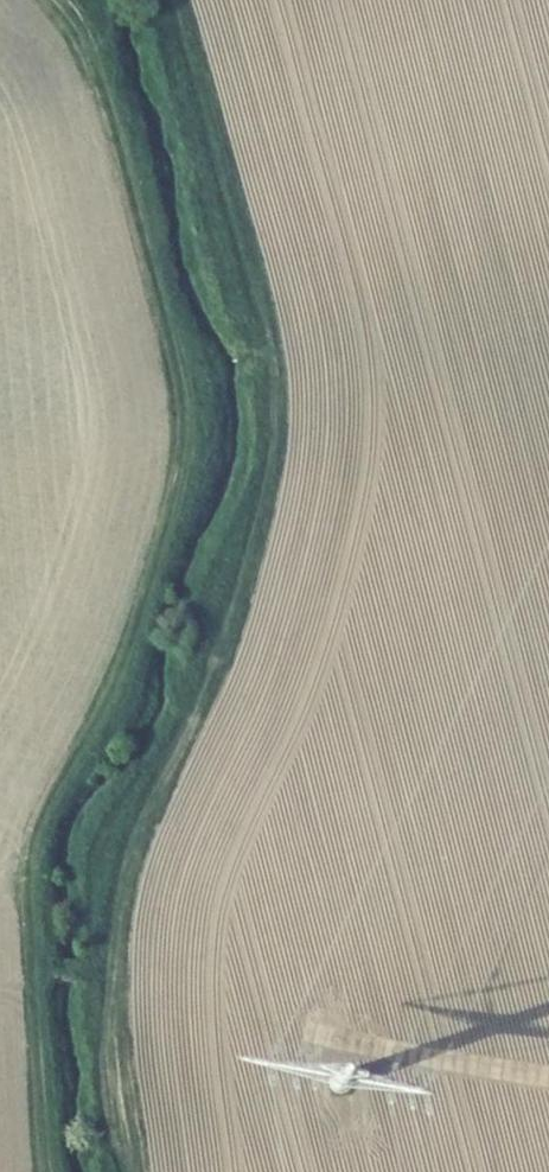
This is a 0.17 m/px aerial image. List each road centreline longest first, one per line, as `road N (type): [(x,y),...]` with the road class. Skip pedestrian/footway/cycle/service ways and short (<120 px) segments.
road 1 (track): [(52,1171),(35,882),(46,834),(144,629),(185,463),(176,353),(125,138),(72,29),(49,0)]
road 2 (track): [(124,1171),(102,1086),(103,1033),(133,840),(208,674),(250,556),(273,448),(272,360),(174,0)]

